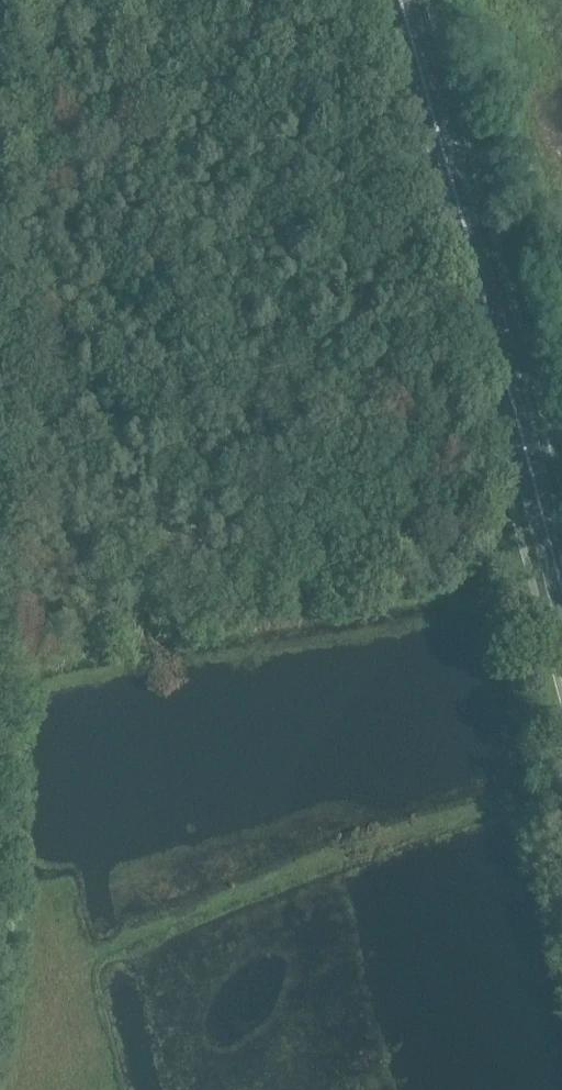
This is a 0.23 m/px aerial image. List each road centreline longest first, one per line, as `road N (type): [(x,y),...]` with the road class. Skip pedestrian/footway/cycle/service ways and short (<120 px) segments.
road 1 (primary): [(561,589),(401,0)]

